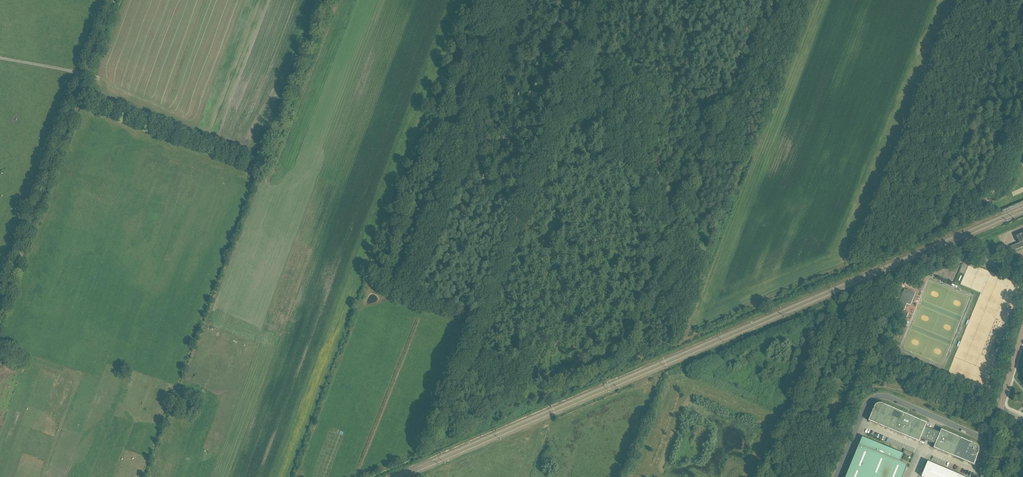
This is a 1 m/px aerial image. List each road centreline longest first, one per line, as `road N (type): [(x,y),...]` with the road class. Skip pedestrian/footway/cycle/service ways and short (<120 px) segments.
road 1 (track): [(355,476),(427,448),(601,0)]
road 2 (track): [(625,352),(759,0)]
road 3 (unclassified): [(0,310),(114,0)]
road 4 (track): [(844,272),(955,0)]
road 5 (track): [(0,348),(75,376),(42,476)]
road 6 (unclassified): [(837,476),(873,399),(888,397),(938,418)]

